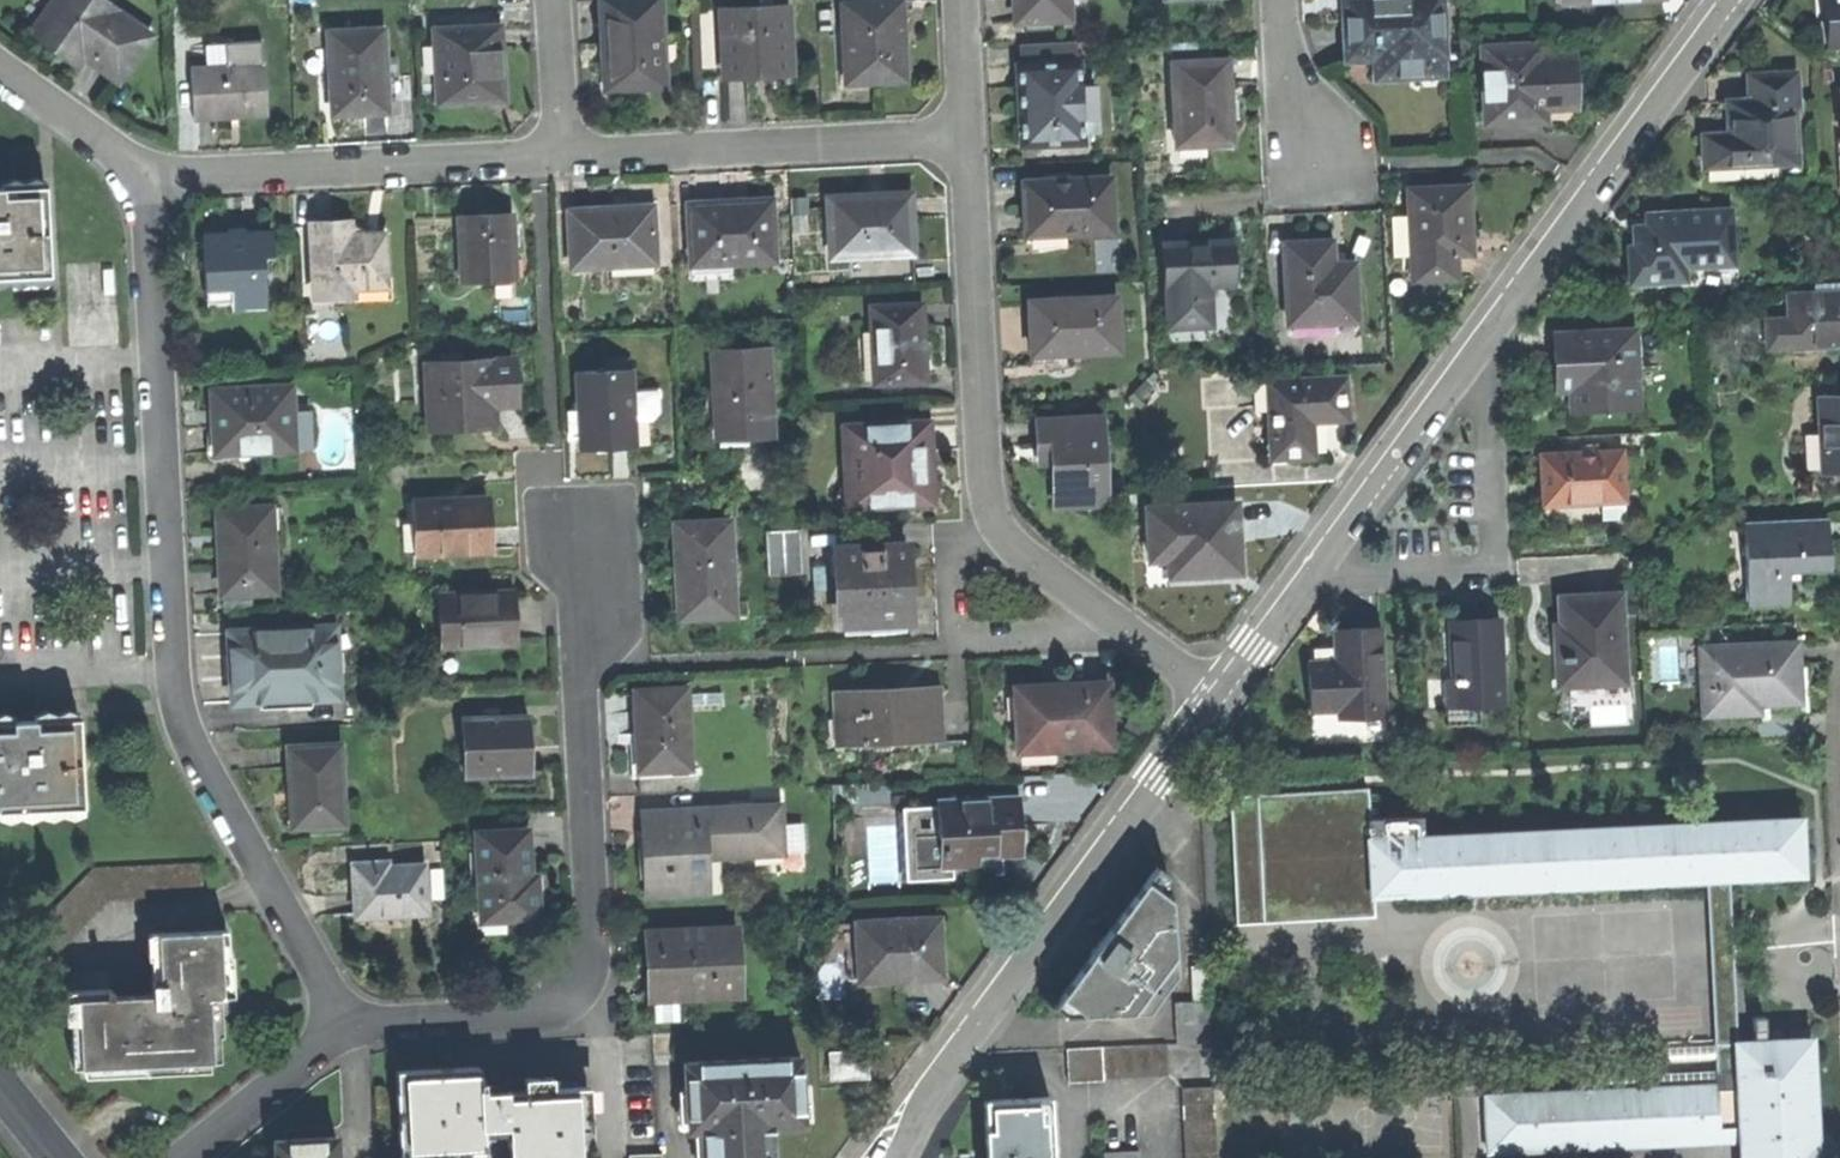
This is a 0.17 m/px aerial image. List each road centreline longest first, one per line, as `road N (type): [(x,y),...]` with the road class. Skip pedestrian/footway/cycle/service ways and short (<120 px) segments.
road 1 (residential): [(341,1028),(179,729),(145,179)]
road 2 (residential): [(1215,693),(1727,0)]
road 3 (residential): [(341,1028),(535,1018),(565,1002),(585,970),(579,667),(585,545)]
road 4 (residential): [(968,136),(987,498),(1003,537),(1215,693)]
road 5 (residential): [(872,1157),(1215,693)]
road 6 (residential): [(145,179),(563,157)]
road 7 (residential): [(563,157),(968,136)]
road 8 (residential): [(181,1157),(341,1028)]
road 9 (residential): [(145,179),(0,64)]
road 10 (residential): [(563,157),(551,0)]
road 11 (residential): [(1280,0),(1282,47),(1318,149)]
road 12 (residential): [(961,0),(968,136)]

